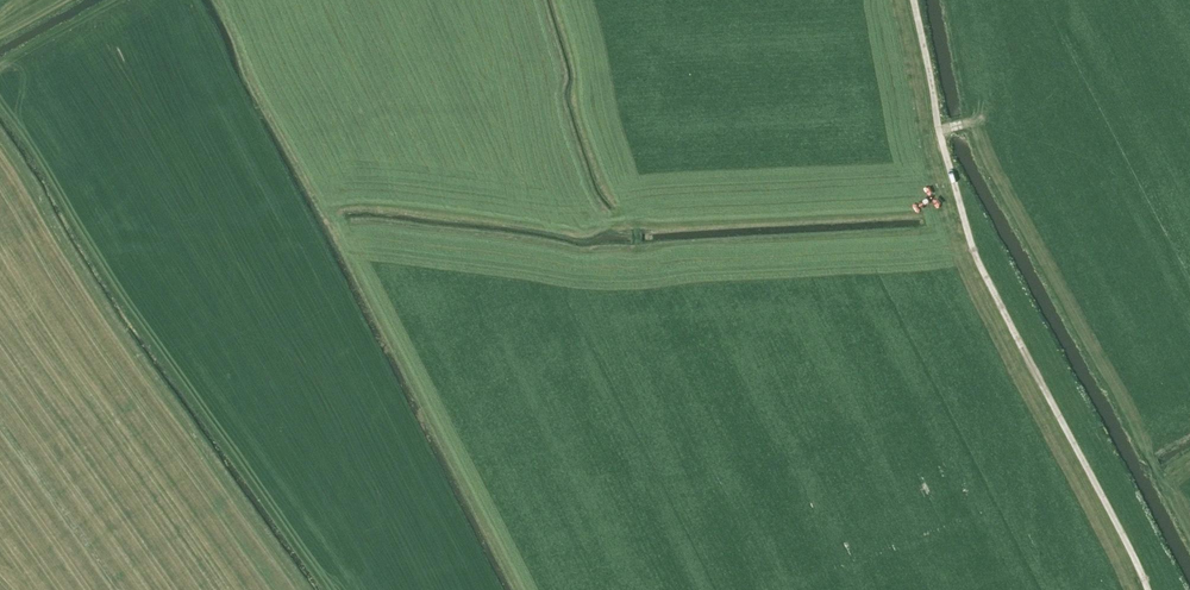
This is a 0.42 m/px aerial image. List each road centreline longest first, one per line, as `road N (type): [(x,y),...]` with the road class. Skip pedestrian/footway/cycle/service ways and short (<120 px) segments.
road 1 (track): [(1148,589),(971,244),(914,0)]

